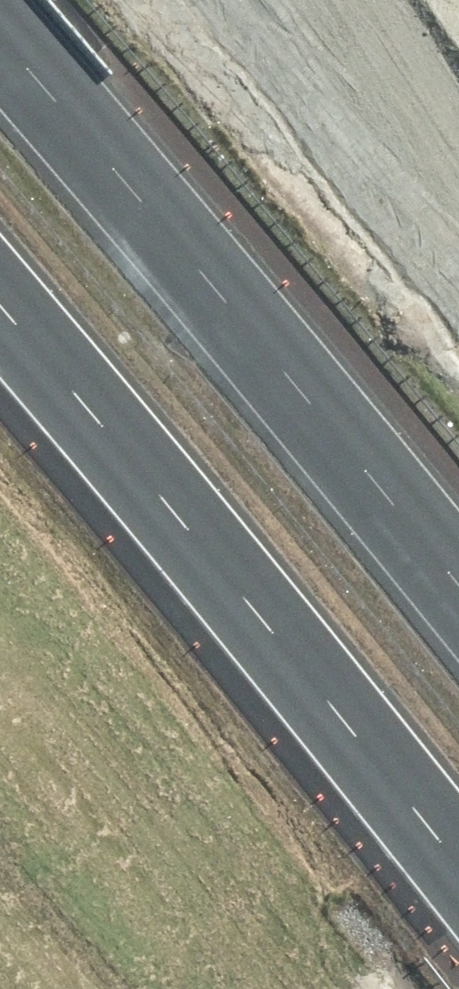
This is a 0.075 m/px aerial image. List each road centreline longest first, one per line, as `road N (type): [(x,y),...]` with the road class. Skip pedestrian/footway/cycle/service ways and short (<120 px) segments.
road 1 (motorway): [(458,865),(118,433),(0,303)]
road 2 (motorway): [(0,36),(270,339),(458,582)]
road 3 (motorway): [(344,988),(174,798),(0,623)]
road 4 (motorway): [(357,0),(458,161)]

